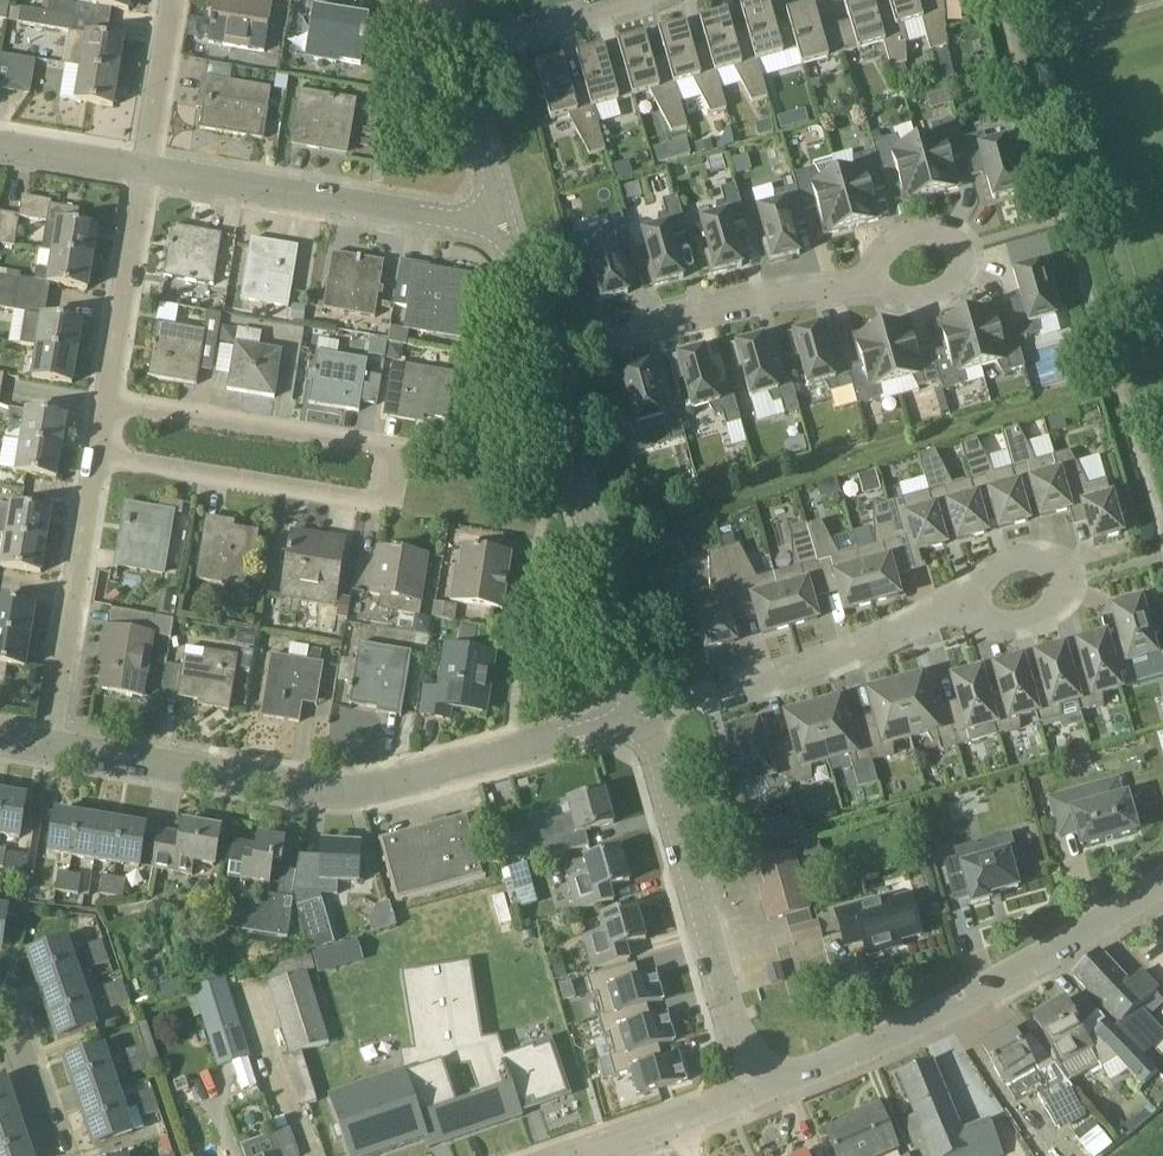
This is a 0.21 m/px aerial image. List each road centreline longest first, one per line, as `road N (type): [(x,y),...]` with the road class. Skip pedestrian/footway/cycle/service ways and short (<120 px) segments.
road 1 (residential): [(111,402),(382,445),(398,458),(401,477),(393,495),(375,503),(101,457)]
road 2 (residential): [(650,713),(364,791),(53,746)]
road 3 (tertiary): [(757,1091),(943,1012),(1162,882)]
road 4 (unclassified): [(650,713),(757,1091)]
road 5 (unclassified): [(547,348),(650,713)]
road 6 (residential): [(510,218),(466,219),(147,171)]
road 7 (residential): [(650,713),(849,655),(973,600)]
road 8 (residential): [(547,348),(876,281)]
road 9 (residential): [(53,746),(101,457)]
road 10 (residential): [(876,281),(898,298),(932,299),(951,290),(969,261),(967,247),(944,231),(904,238),(881,265)]
road 11 (residential): [(111,402),(147,171)]
road 12 (residential): [(973,600),(992,625),(1013,627),(1055,607),(1067,581),(1058,566),(1025,558),(980,585)]
road 13 (tertiary): [(574,1155),(757,1091)]
road 14 (unclassified): [(461,47),(510,218)]
road 15 (residential): [(147,171),(175,0)]
road 16 (residential): [(59,1155),(0,993)]
road 17 (residential): [(461,47),(626,0)]
road 18 (residential): [(147,171),(0,147)]
road 19 (unclassified): [(510,218),(547,348)]

